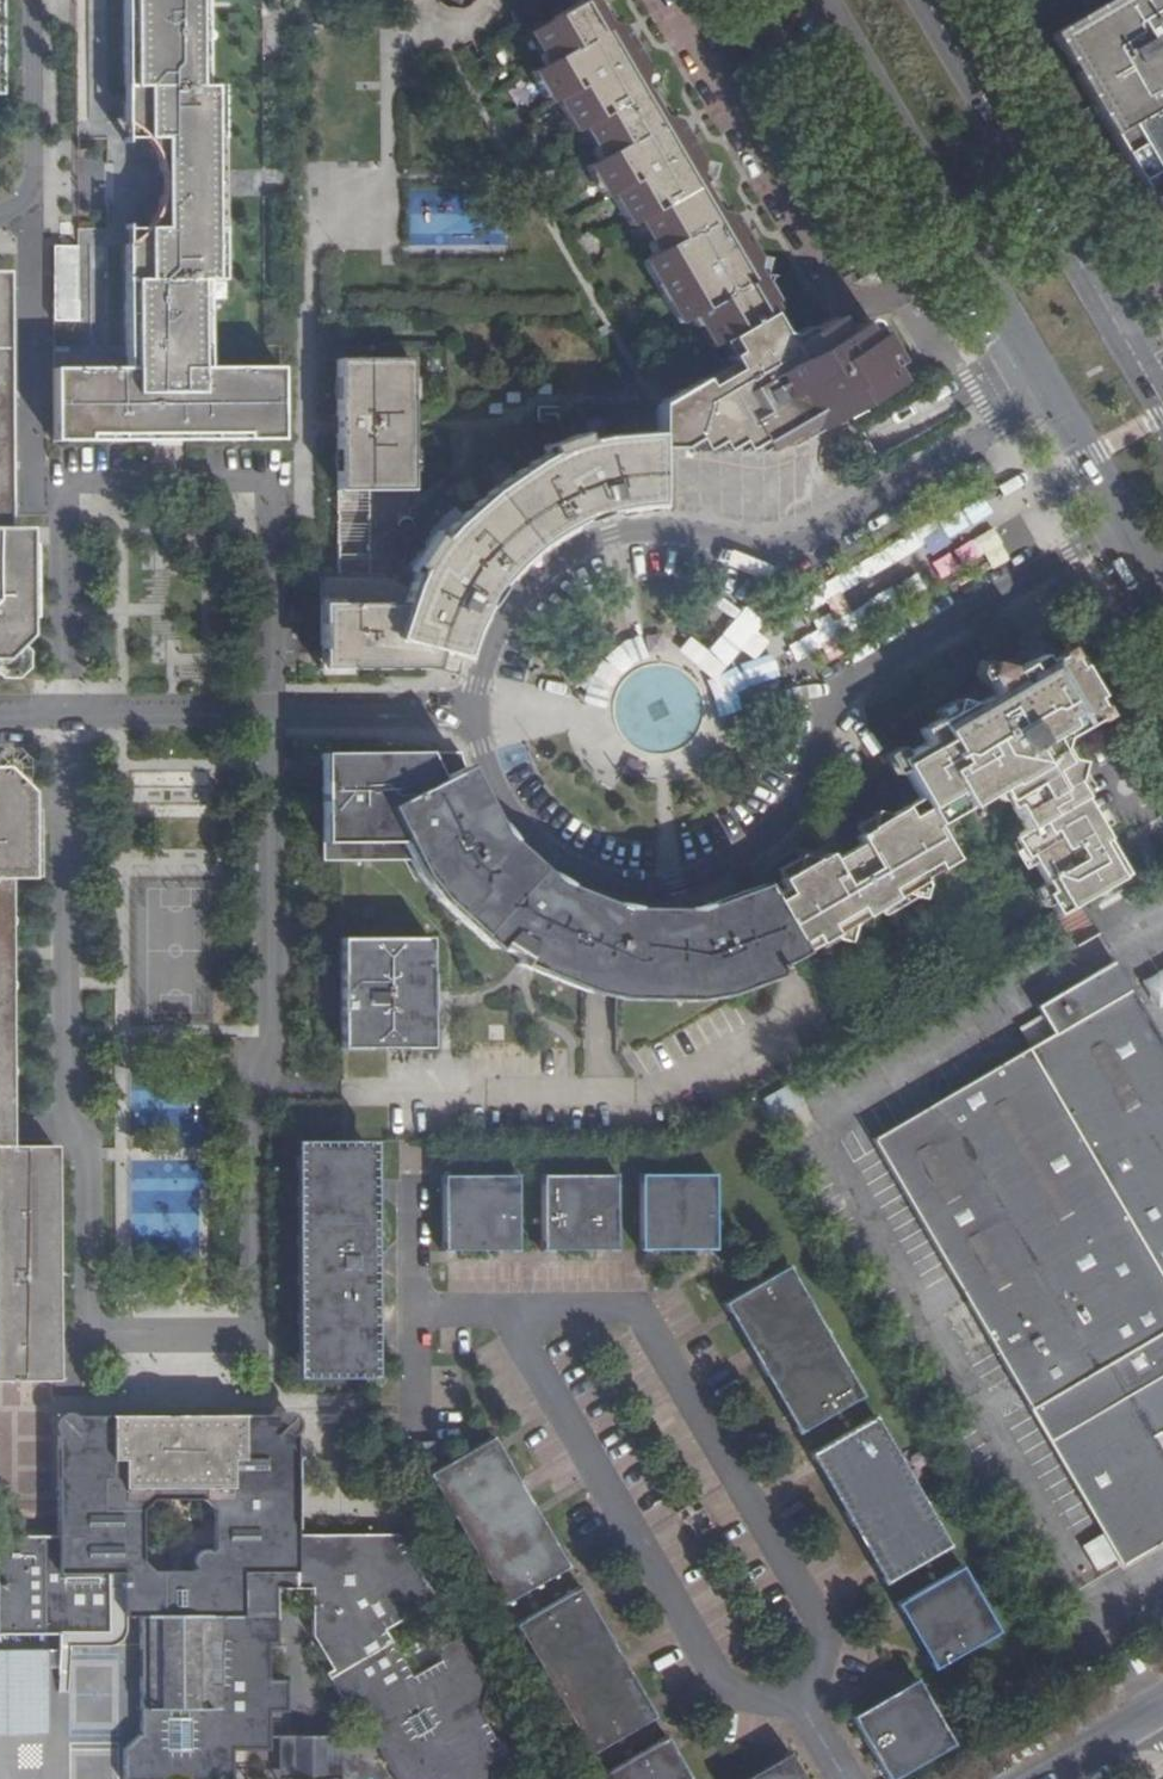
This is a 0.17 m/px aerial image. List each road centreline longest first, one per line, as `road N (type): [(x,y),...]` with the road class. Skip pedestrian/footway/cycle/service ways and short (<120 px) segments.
road 1 (residential): [(485,708),(507,789),(546,837),(578,858),(636,877),(685,877),(743,858),(782,829),(818,780),(842,689),(1124,523)]
road 2 (residential): [(1050,391),(766,558),(681,528),(633,530),(574,550),(527,588),(505,621),(485,708)]
road 3 (residential): [(288,715),(286,488),(61,489),(63,717)]
road 4 (secondary): [(1162,405),(931,0)]
road 5 (secondary): [(822,0),(1050,391)]
road 6 (residential): [(34,0),(34,194),(0,204)]
road 7 (residential): [(288,715),(63,717)]
road 8 (residential): [(485,708),(288,715)]
road 9 (secondary): [(1050,391),(1124,523)]
road 10 (residential): [(1040,1778),(1162,1710)]

